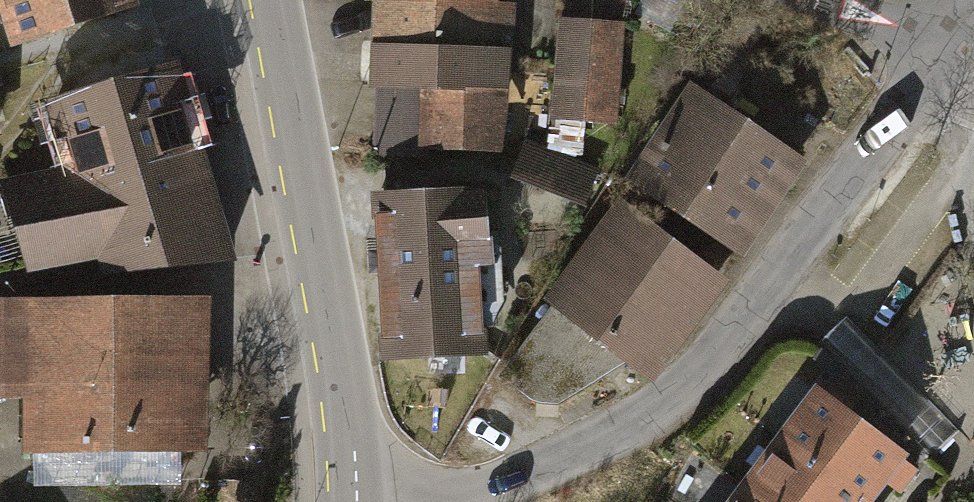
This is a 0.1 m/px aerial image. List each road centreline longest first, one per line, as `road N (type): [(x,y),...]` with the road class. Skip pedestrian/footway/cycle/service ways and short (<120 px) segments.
road 1 (tertiary): [(356,501),(339,341),(274,0)]
road 2 (tertiary): [(760,300),(701,373),(660,408),(436,501)]
road 3 (tertiary): [(949,44),(760,300)]
road 4 (track): [(0,59),(274,2)]
road 5 (tertiary): [(823,0),(949,44)]

